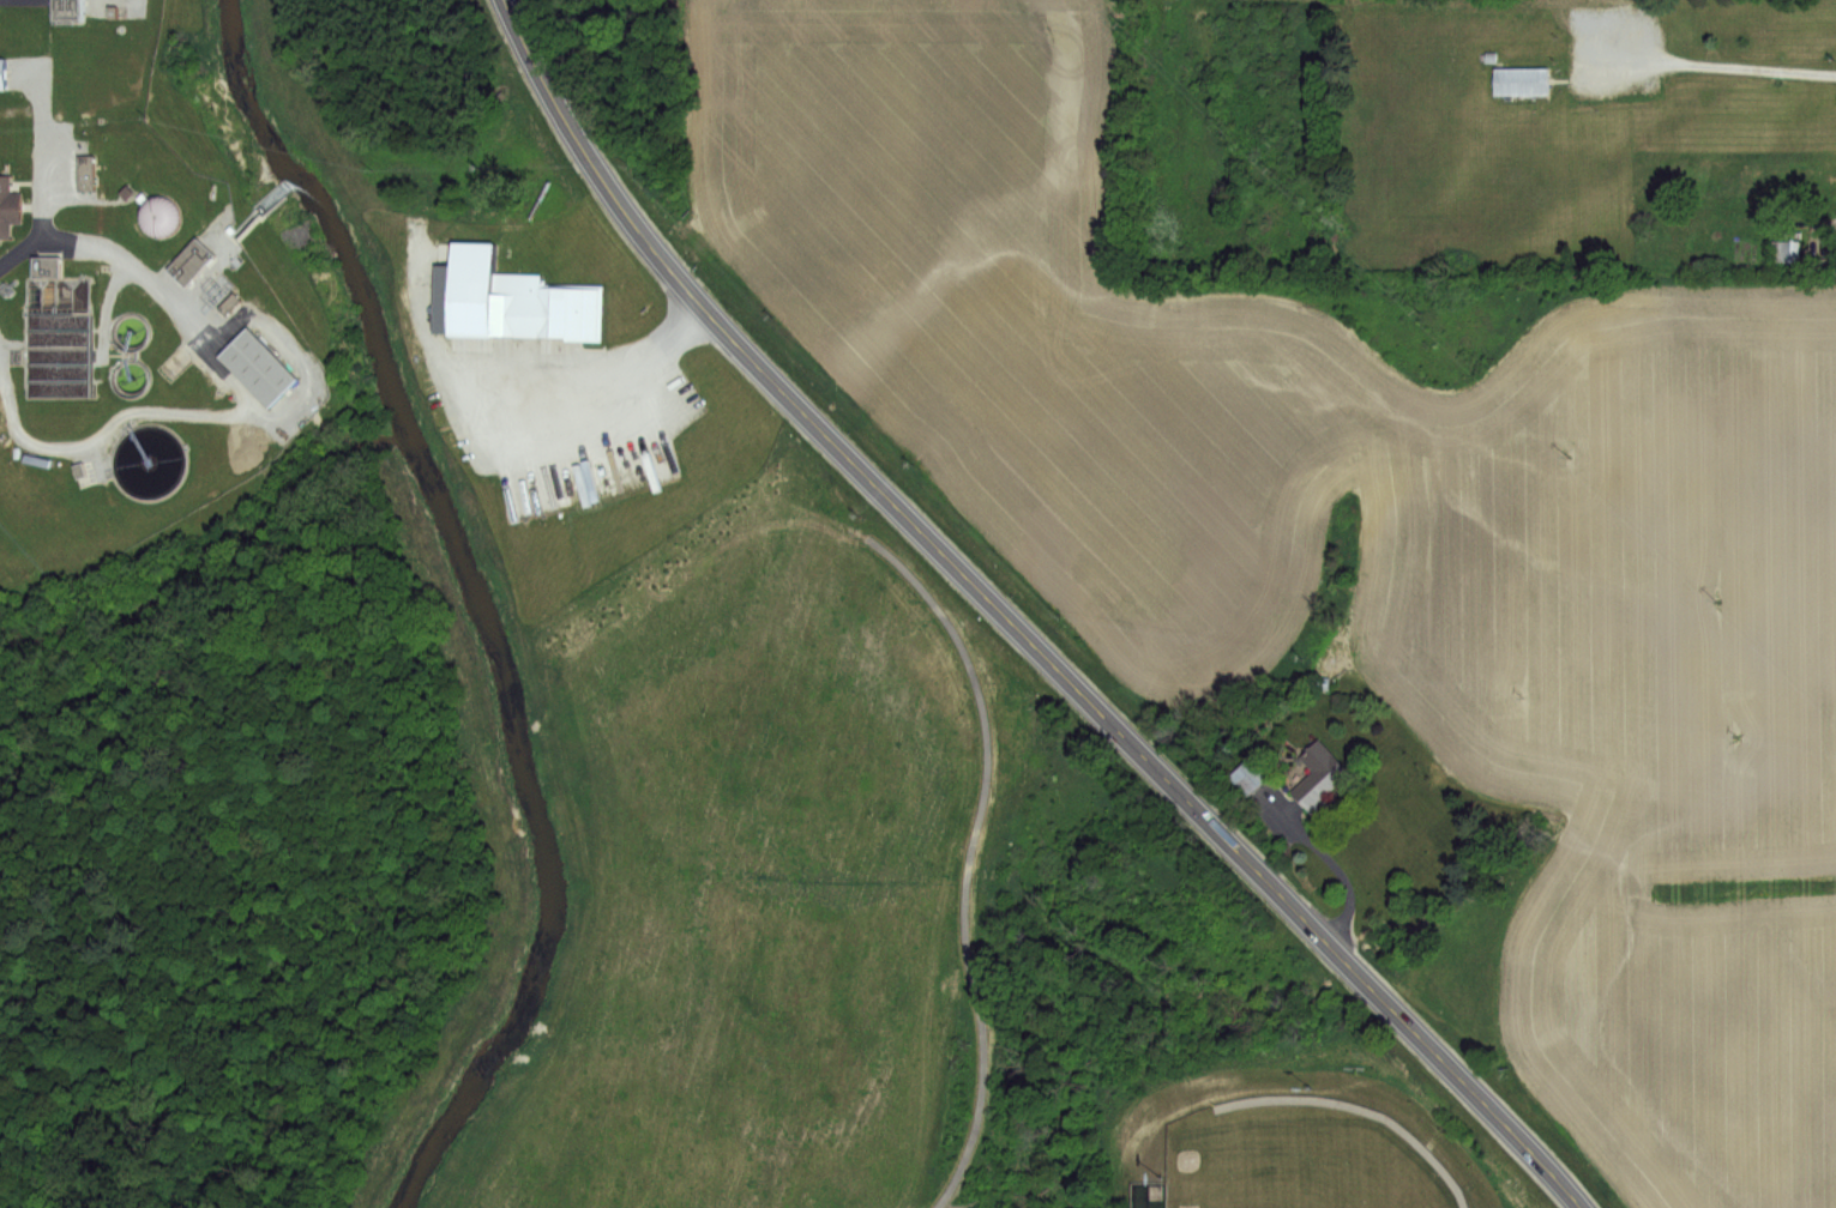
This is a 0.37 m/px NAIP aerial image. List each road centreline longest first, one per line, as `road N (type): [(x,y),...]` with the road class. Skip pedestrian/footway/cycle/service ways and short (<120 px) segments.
road 1 (primary): [(1565,1207),(1380,997),(697,308),(585,168),(501,0)]

